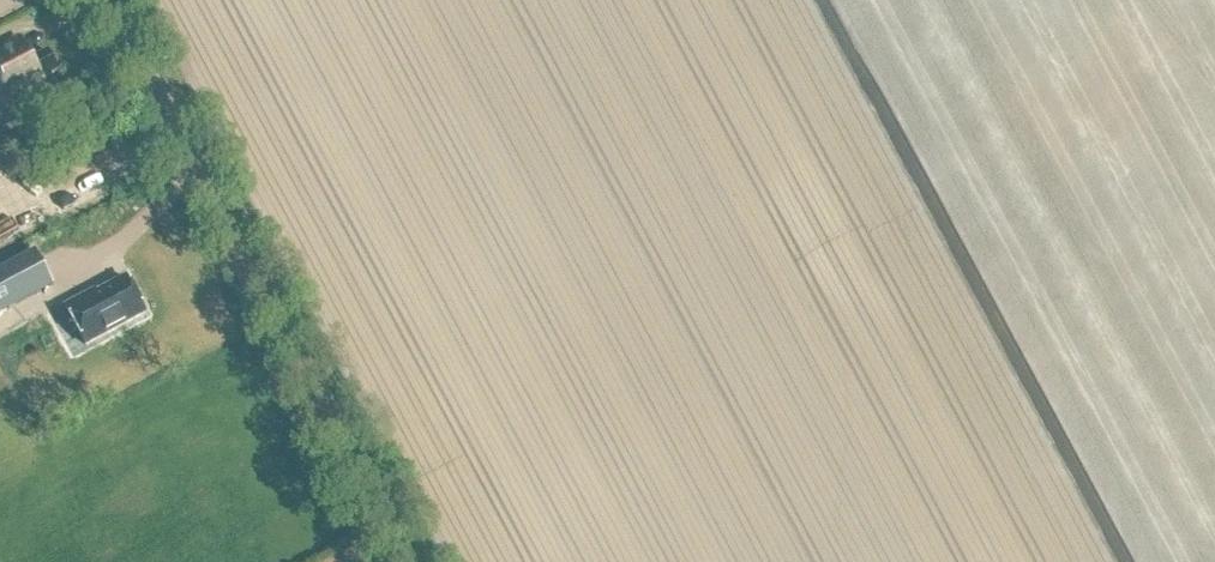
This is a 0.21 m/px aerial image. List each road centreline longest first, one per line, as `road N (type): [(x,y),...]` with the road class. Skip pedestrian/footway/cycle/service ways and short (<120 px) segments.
road 1 (tertiary): [(399,561),(94,0)]

